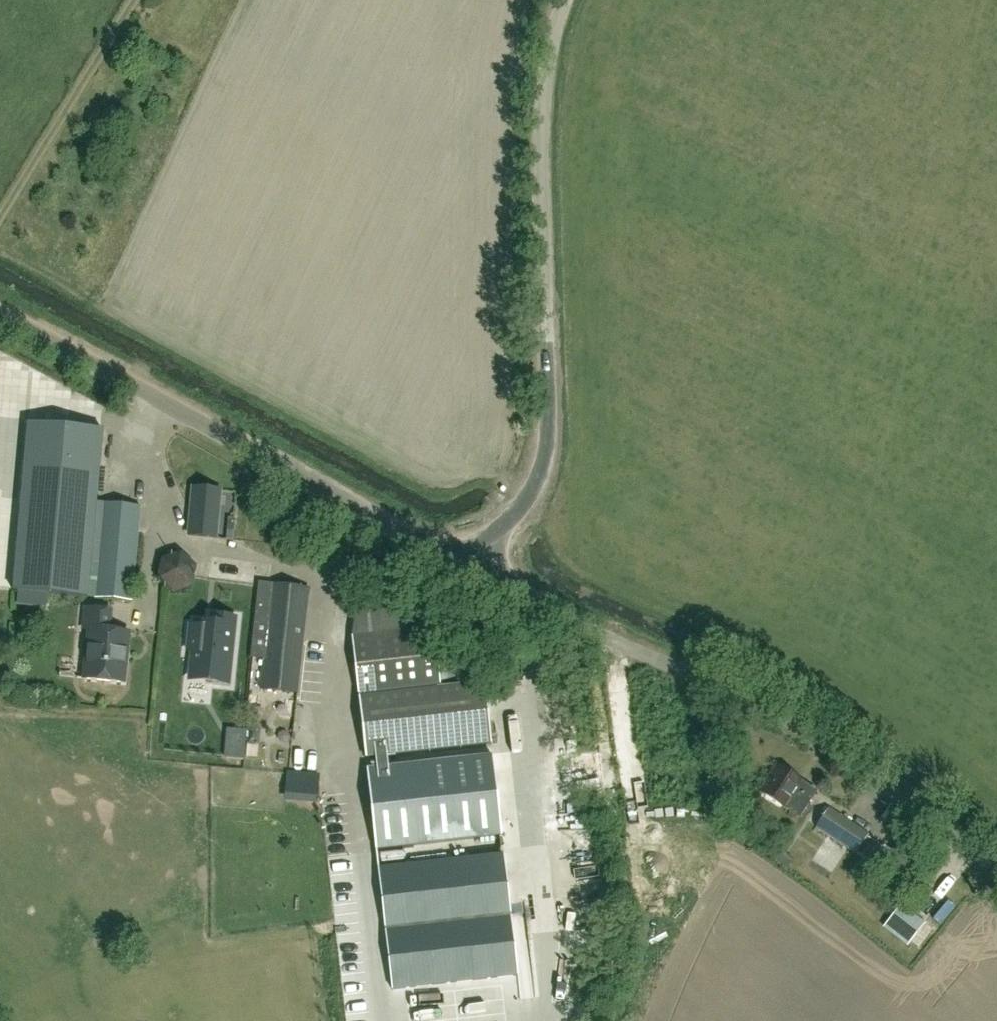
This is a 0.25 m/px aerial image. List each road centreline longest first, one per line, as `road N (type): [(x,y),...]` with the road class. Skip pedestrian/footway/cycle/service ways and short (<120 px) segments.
road 1 (unclassified): [(996,877),(836,749),(748,699),(547,609),(479,544)]
road 2 (unclassified): [(479,544),(516,516),(545,460),(543,137),(550,48),(564,0)]
road 3 (unclassified): [(479,544),(415,541),(0,313)]

